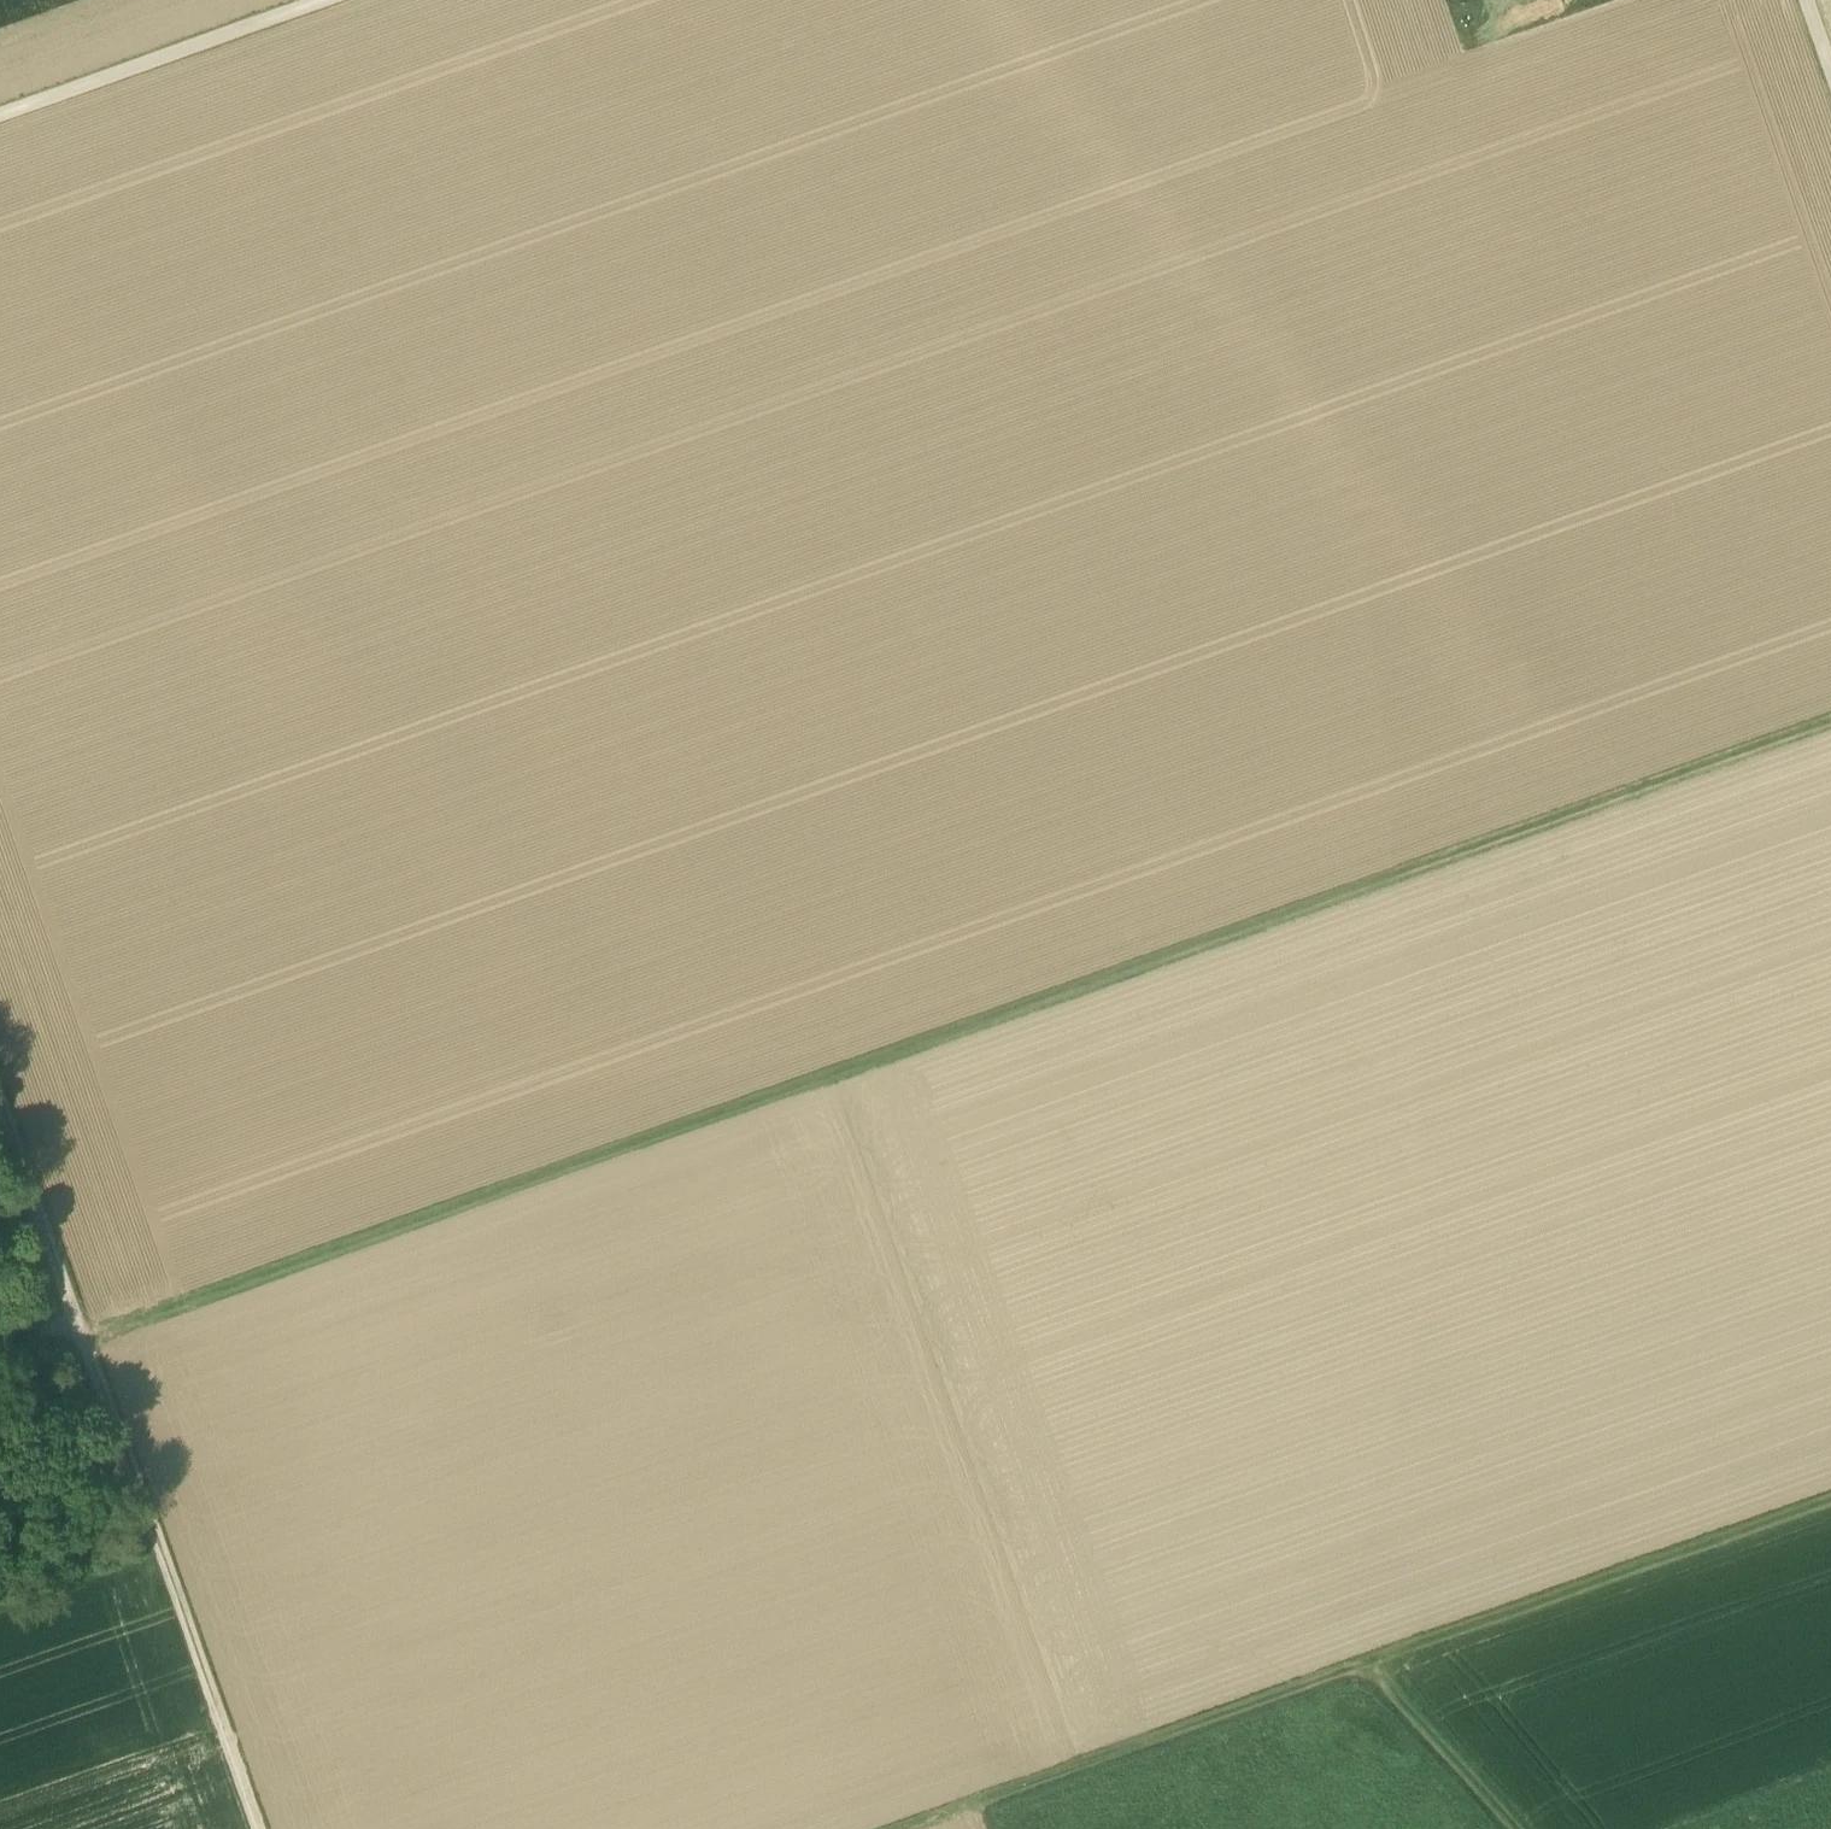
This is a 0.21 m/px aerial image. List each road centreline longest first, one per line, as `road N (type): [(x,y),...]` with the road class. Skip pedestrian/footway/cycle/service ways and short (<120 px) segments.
road 1 (track): [(0,1112),(255,1828)]
road 2 (unclassified): [(0,116),(330,0)]

